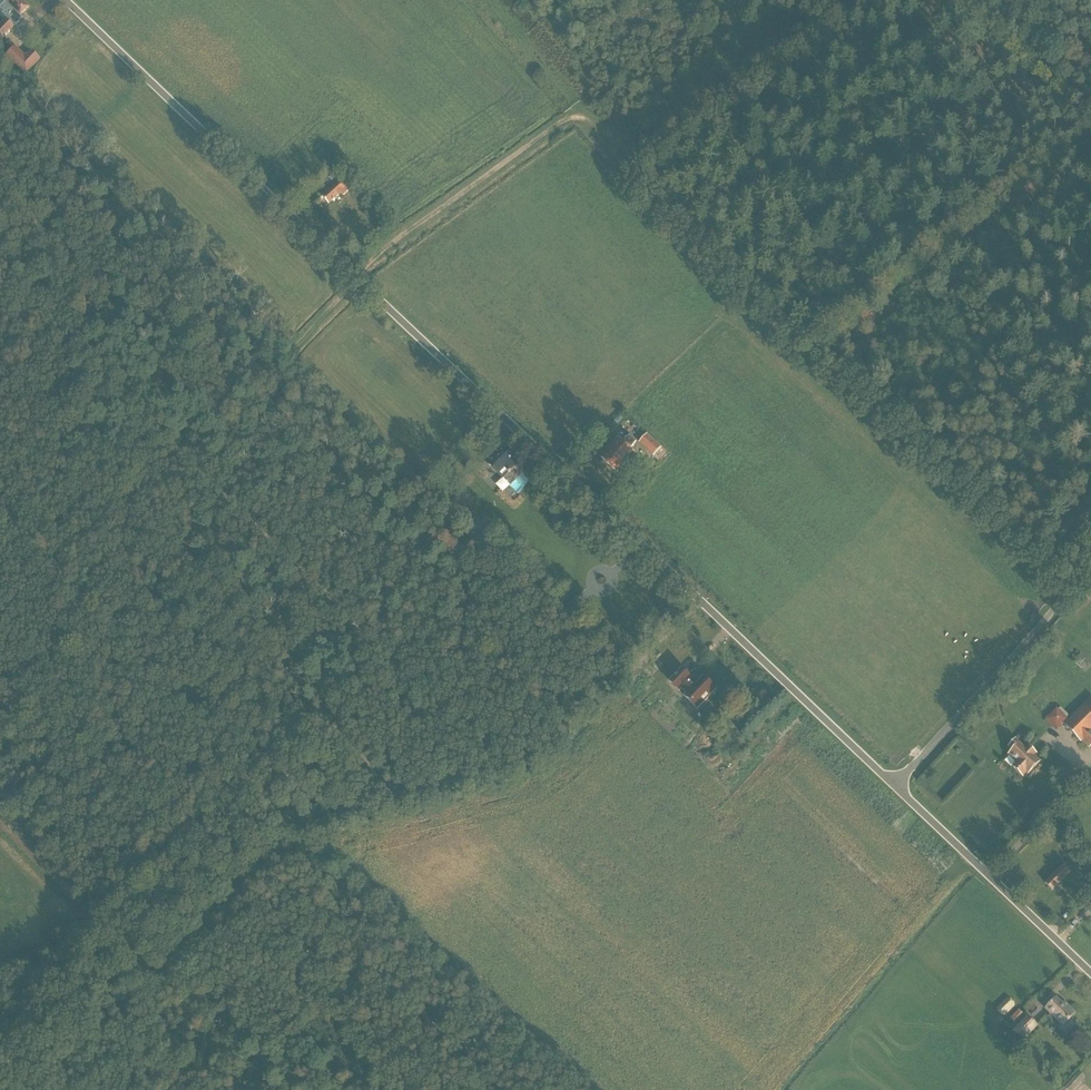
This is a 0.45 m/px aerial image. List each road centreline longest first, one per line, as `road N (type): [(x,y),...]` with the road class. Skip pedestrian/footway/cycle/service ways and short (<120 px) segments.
road 1 (unclassified): [(895,785),(66,0)]
road 2 (track): [(295,765),(362,694),(373,665),(365,635),(83,355),(47,253),(0,155)]
road 3 (track): [(166,440),(195,417),(209,389),(260,354),(296,347),(380,256),(560,124),(589,121),(657,173)]
road 4 (track): [(1090,414),(1061,442),(1033,502),(1009,511),(988,506),(680,216),(657,173)]
road 5 (track): [(0,1075),(295,765)]
road 6 (track): [(657,173),(852,17),(925,10),(941,0)]
road 7 (unclassified): [(1090,553),(1047,619),(895,785)]
road 8 (unclassified): [(1090,972),(895,785)]
road 9 (track): [(109,961),(0,844)]

